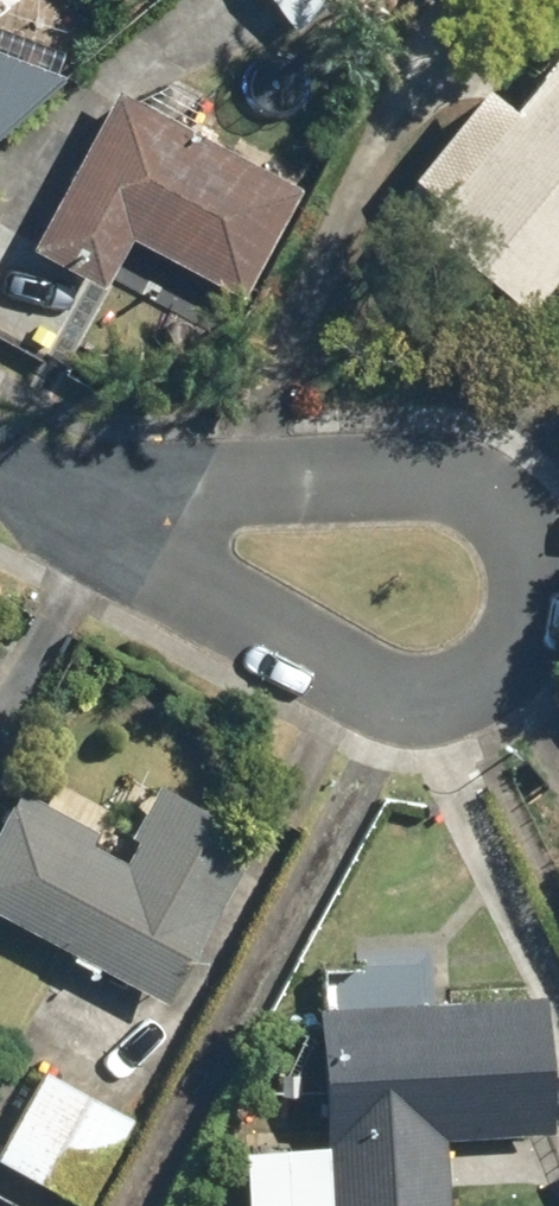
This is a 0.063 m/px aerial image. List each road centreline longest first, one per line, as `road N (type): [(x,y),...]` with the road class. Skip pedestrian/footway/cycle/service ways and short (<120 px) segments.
road 1 (residential): [(29,482),(440,475),(489,491),(514,529),(522,580),(514,630),(490,668),(441,694),(387,688)]
road 2 (residential): [(387,688),(29,482)]

